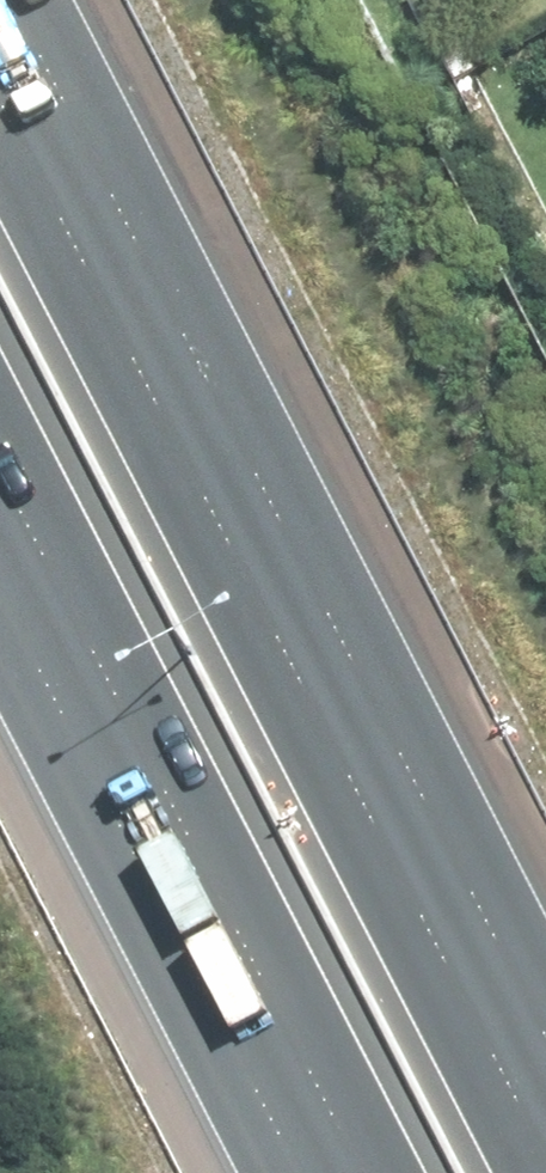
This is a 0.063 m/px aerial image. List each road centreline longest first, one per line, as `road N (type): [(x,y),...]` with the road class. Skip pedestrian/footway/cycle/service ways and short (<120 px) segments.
road 1 (motorway): [(0,53),(545,1106)]
road 2 (motorway): [(328,1172),(0,538)]

